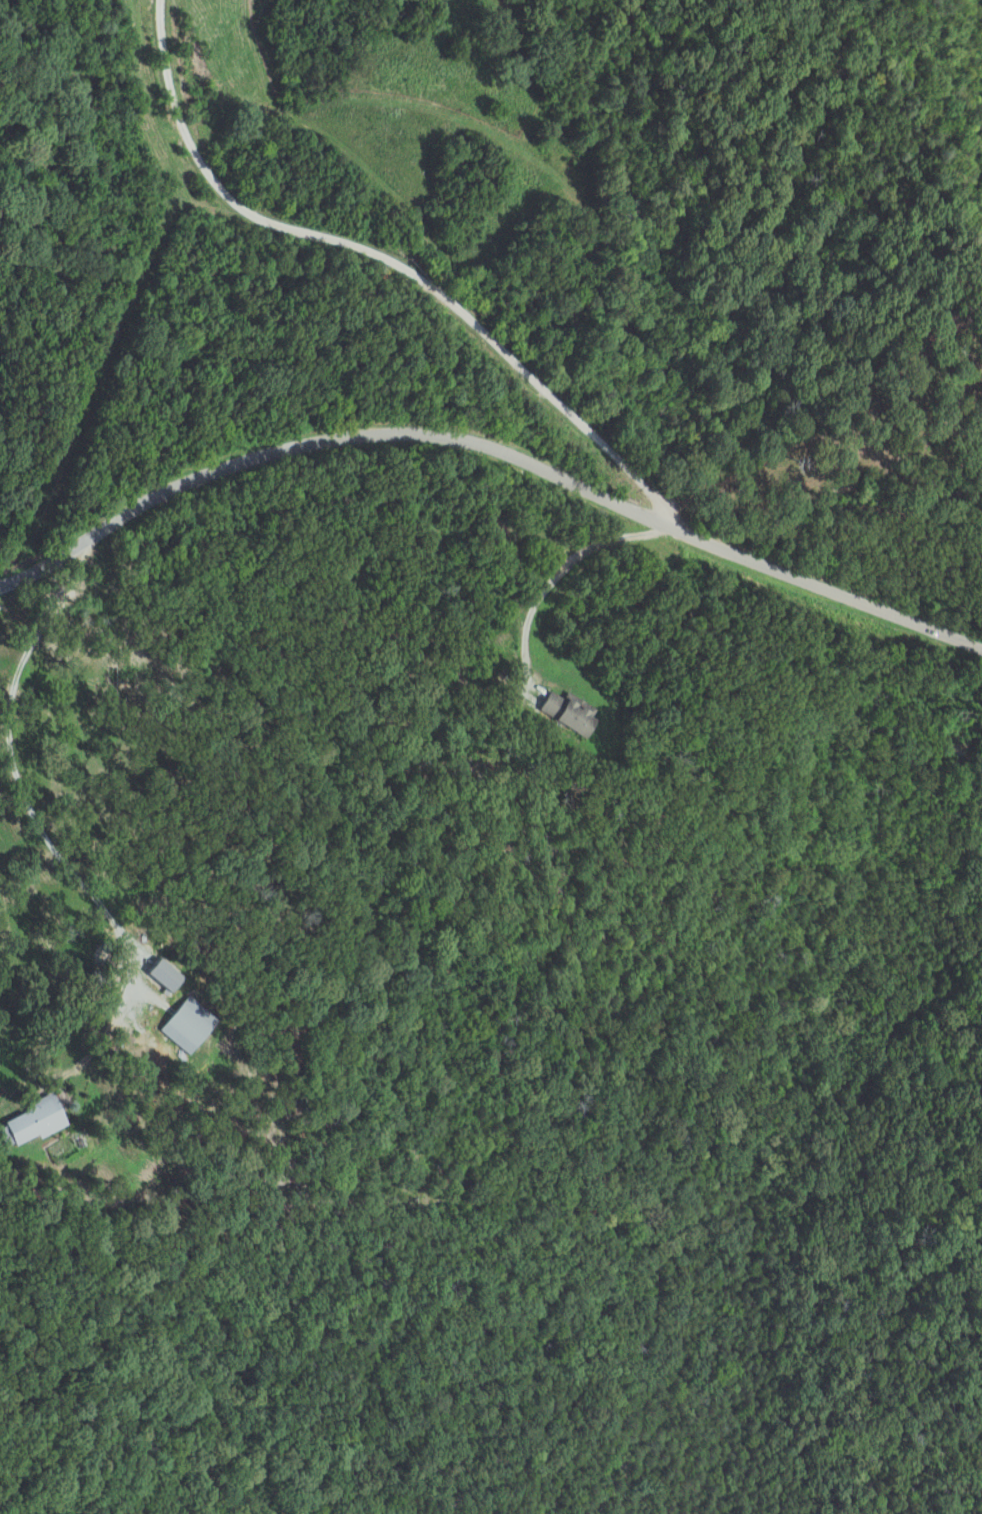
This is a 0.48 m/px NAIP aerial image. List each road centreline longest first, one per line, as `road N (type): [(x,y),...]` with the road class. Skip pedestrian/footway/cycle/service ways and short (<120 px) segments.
road 1 (residential): [(981,652),(478,447),(434,437),(338,439),(232,464),(129,509),(0,587)]

